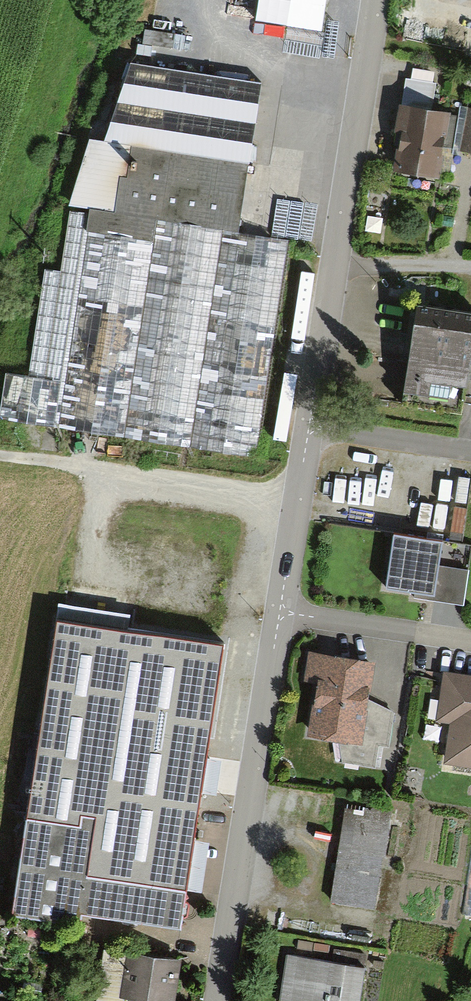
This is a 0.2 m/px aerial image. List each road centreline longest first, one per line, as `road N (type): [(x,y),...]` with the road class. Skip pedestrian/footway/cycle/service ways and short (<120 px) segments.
road 1 (residential): [(376,0),(309,426)]
road 2 (residential): [(280,612),(218,1000)]
road 3 (track): [(0,454),(299,494)]
road 4 (residential): [(470,641),(280,612)]
road 5 (residential): [(309,426),(280,612)]
road 6 (residential): [(470,450),(309,426)]

